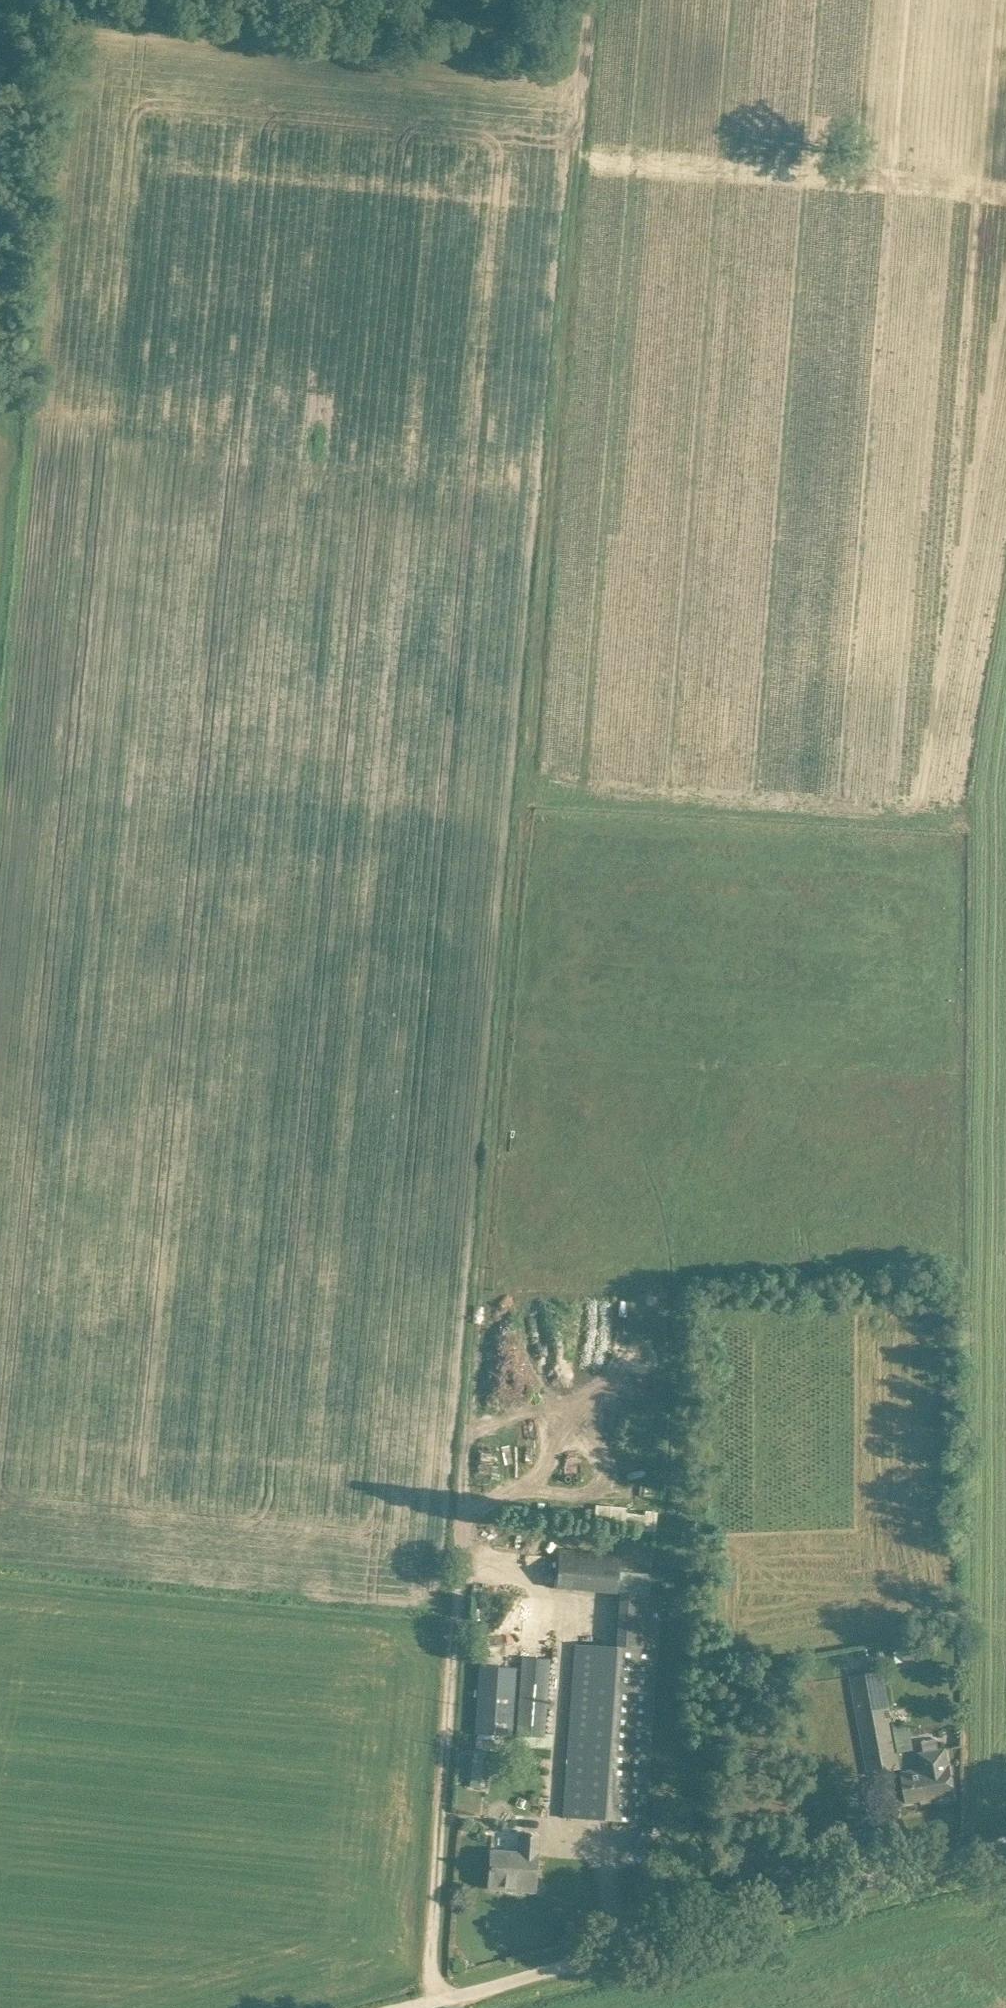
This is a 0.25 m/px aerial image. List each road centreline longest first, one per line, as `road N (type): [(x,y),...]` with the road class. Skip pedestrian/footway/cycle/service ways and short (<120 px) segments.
road 1 (unclassified): [(449,2007),(1005,1852)]

